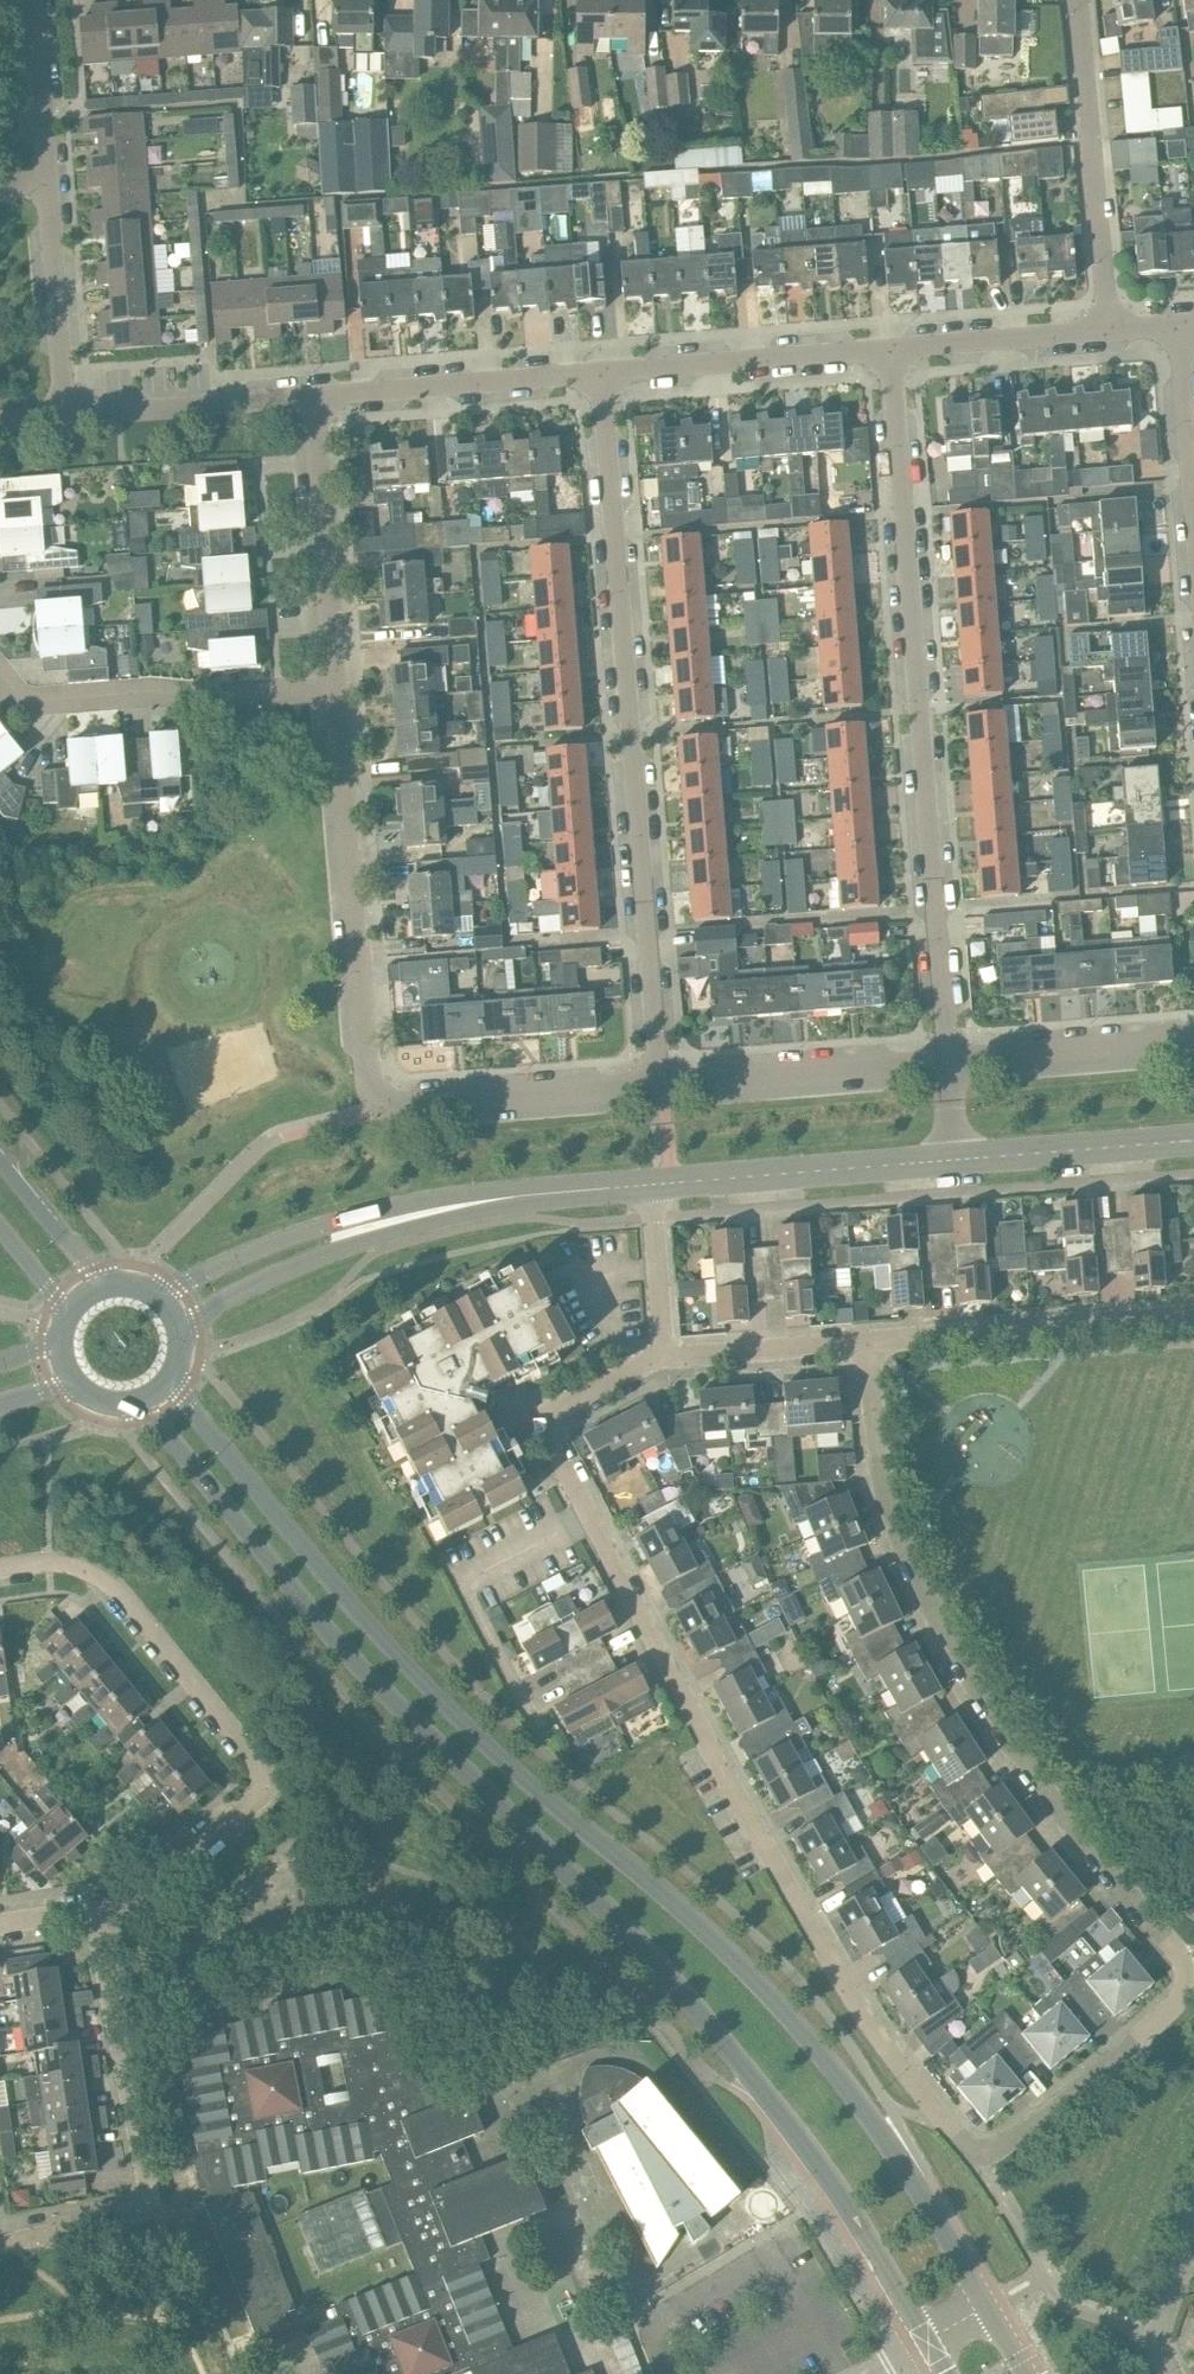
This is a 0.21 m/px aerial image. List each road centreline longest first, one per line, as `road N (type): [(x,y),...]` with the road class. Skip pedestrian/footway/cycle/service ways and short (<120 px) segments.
road 1 (secondary): [(988,2310),(924,2198),(761,1980),(507,1755),(381,1629),(175,1377)]
road 2 (secondary): [(136,1405),(358,1661),(658,1959),(891,2277),(929,2342)]
road 3 (residential): [(976,2160),(861,2014),(662,1661),(549,1433),(557,1407),(665,1354)]
road 4 (residential): [(657,1081),(603,370)]
road 5 (residential): [(1181,1957),(1043,1787),(933,1617),(882,1520),(860,1342)]
road 6 (residential): [(944,1058),(886,351)]
road 7 (residential): [(0,1572),(49,1564),(95,1569),(260,1760),(259,1799),(111,1907)]
road 8 (residential): [(111,1907),(161,2200),(6,2242)]
road 9 (residential): [(383,1092),(369,1072),(338,689)]
road 10 (residential): [(338,689),(29,702),(0,673)]
road 11 (residential): [(860,1342),(1193,1316)]
road 12 (residential): [(1112,329),(1078,0)]
road 13 (residential): [(976,2160),(1181,1995),(1188,1978),(1181,1957)]
road 14 (tertiary): [(364,1230),(544,1194),(660,1185)]
road 15 (tertiary): [(660,1185),(952,1158)]
road 16 (residential): [(338,689),(316,398)]
road 17 (residential): [(316,398),(603,370)]
road 18 (residential): [(657,1081),(944,1058)]
road 19 (residential): [(603,370),(886,351)]
road 20 (residential): [(383,1092),(408,1102),(657,1081)]
road 21 (residential): [(67,419),(316,398)]
road 22 (residential): [(944,1058),(1193,1039)]
road 23 (tertiary): [(952,1158),(1193,1138)]
road 24 (residential): [(67,419),(48,180)]
road 25 (residential): [(886,351),(1112,329)]
road 26 (tertiary): [(364,1230),(303,1232),(163,1295)]
road 27 (tertiary): [(183,1326),(364,1230)]
road 28 (residential): [(665,1354),(860,1342)]
road 29 (residential): [(48,180),(34,0)]
road 30 (residential): [(665,1354),(660,1185)]
road 31 (secondary): [(101,1284),(0,1155)]
road 32 (residential): [(1174,2373),(1156,2342),(1193,2221)]
road 33 (residential): [(1193,482),(1184,328)]

